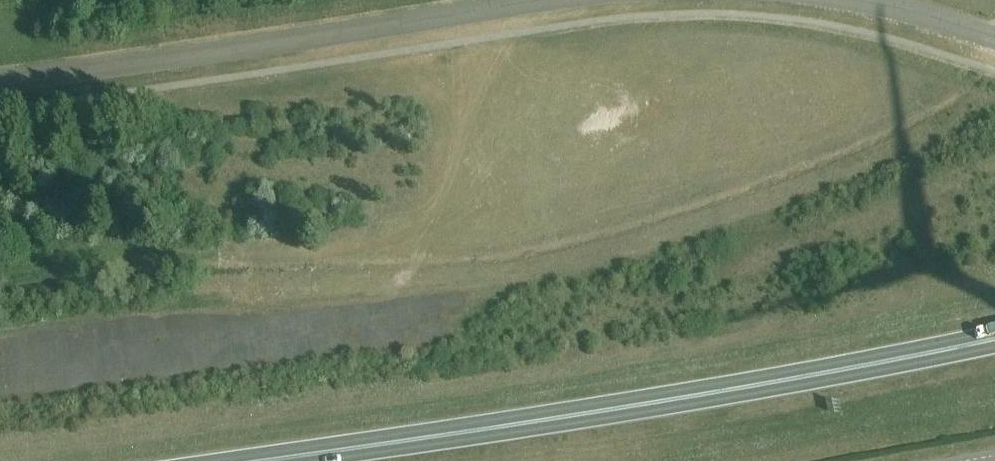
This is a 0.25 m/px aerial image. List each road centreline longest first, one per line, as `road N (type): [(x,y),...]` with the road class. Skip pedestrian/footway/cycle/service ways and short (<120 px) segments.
road 1 (trunk): [(265,460),(640,406),(994,339)]
road 2 (unclassified): [(0,81),(560,0)]
road 3 (unclassified): [(855,0),(994,38)]

